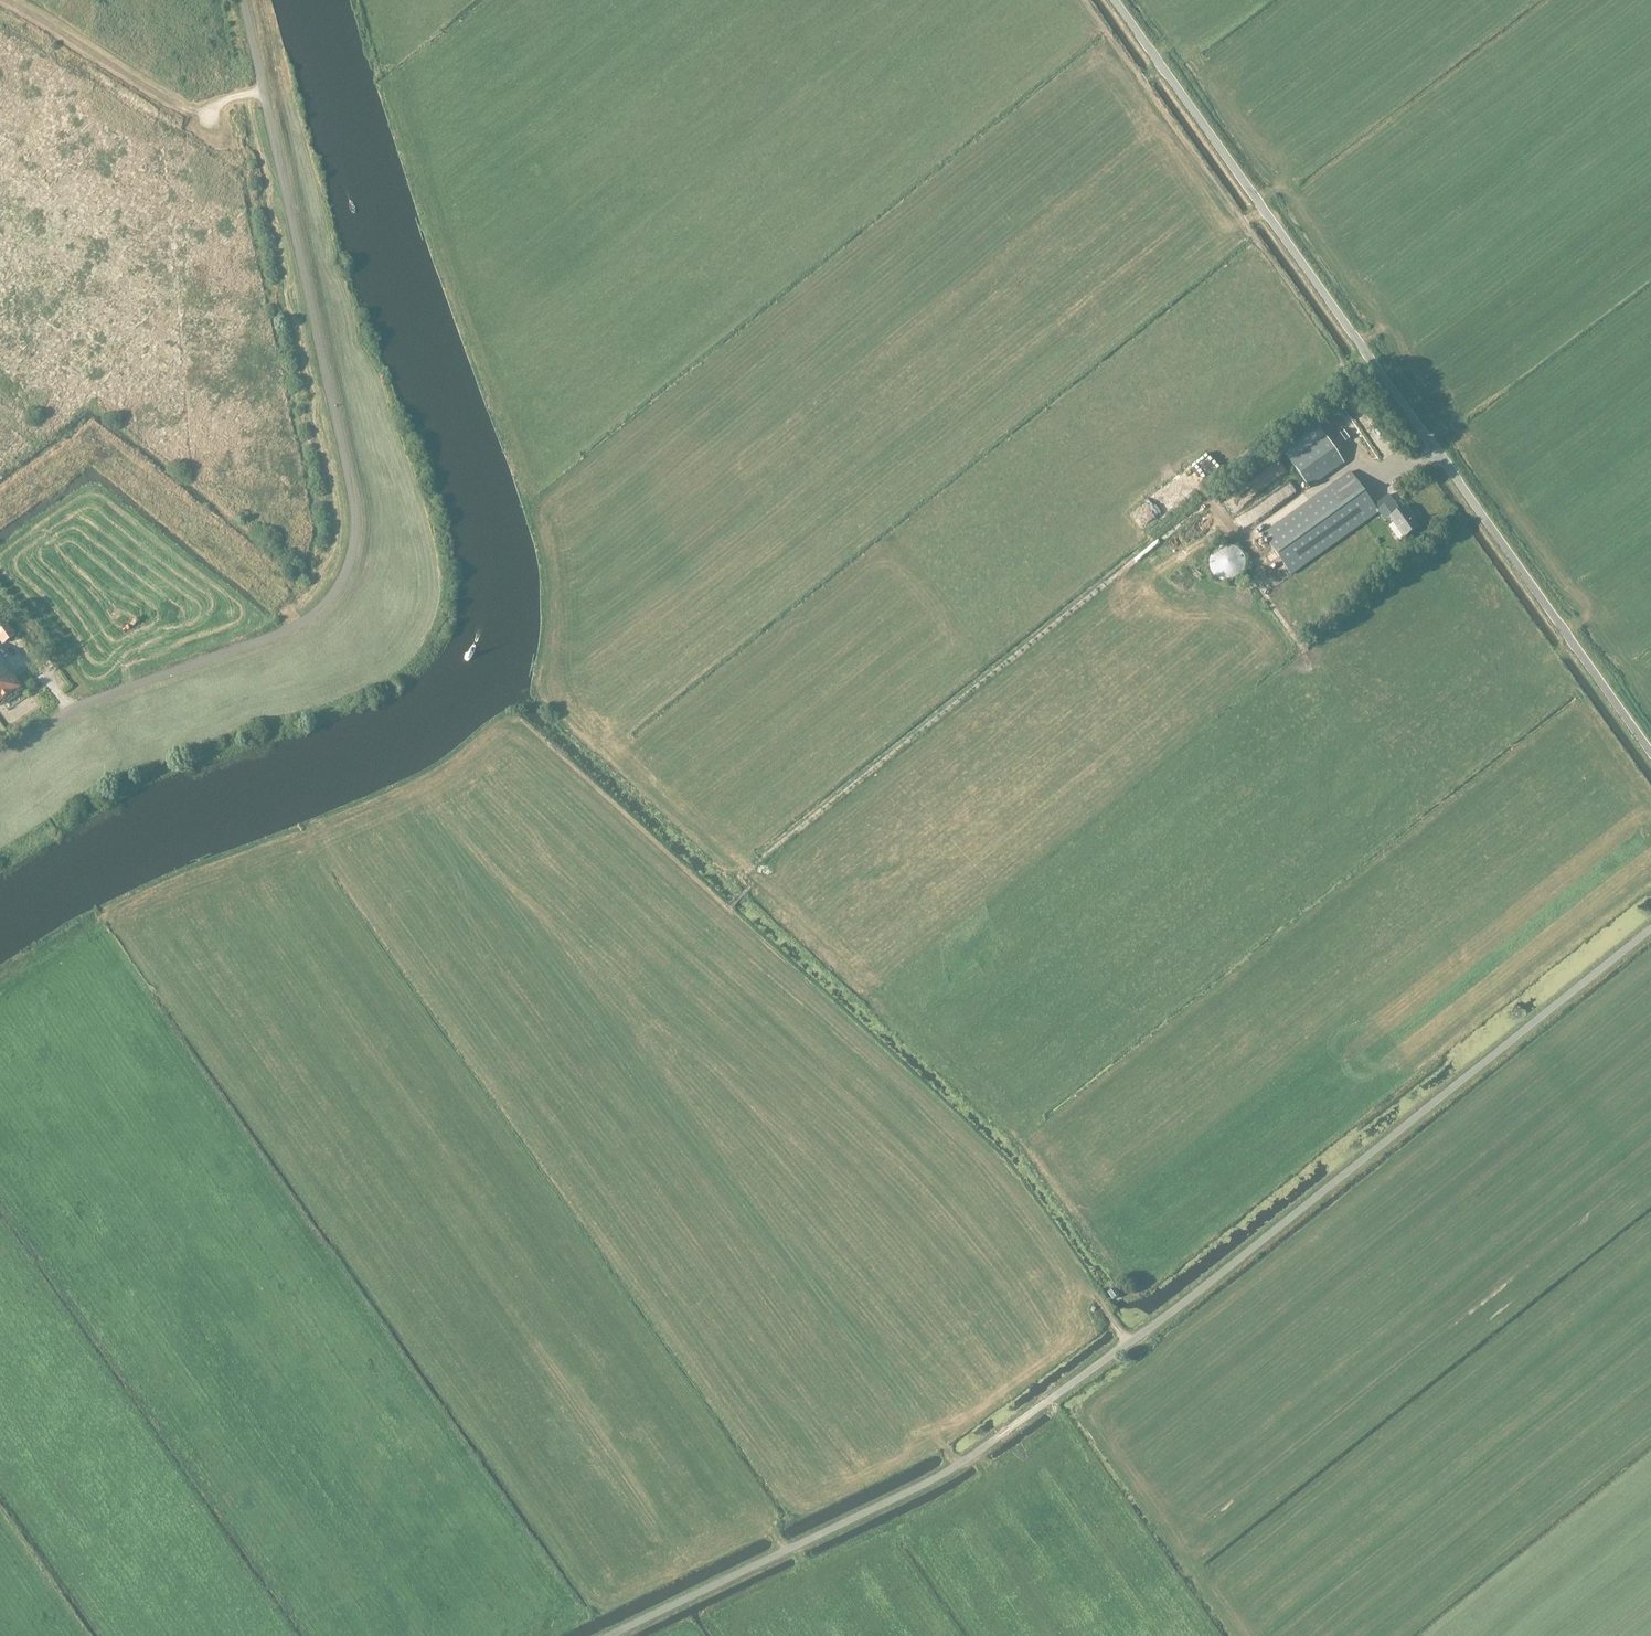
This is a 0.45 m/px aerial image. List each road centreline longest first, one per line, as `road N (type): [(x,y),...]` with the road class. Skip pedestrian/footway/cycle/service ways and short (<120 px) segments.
road 1 (unclassified): [(609,1635),(961,1462),(1168,1314),(1650,928)]
road 2 (unclassified): [(0,761),(74,710),(299,628),(346,580),(354,507),(242,0)]
road 3 (unclassified): [(1650,754),(1113,0)]
road 4 (track): [(189,112),(1,0)]

